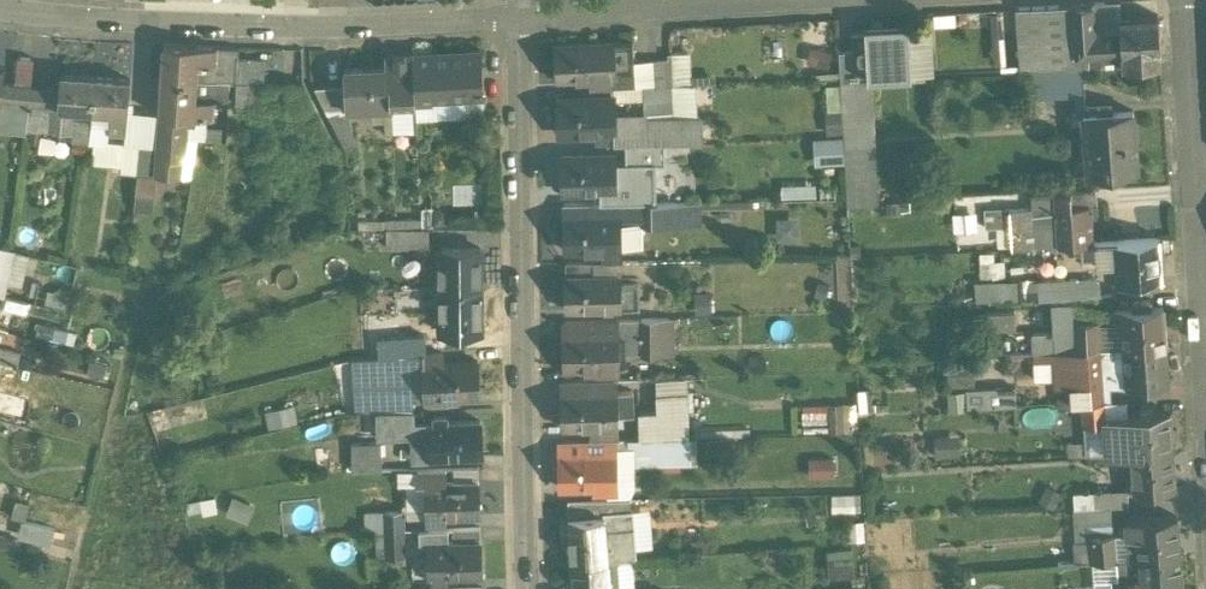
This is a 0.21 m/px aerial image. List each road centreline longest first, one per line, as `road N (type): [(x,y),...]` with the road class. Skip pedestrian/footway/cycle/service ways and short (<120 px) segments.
road 1 (residential): [(518,19),(530,588)]
road 2 (residential): [(518,19),(291,24),(0,9)]
road 3 (residential): [(1185,0),(1205,322)]
road 4 (residential): [(821,0),(518,19)]

